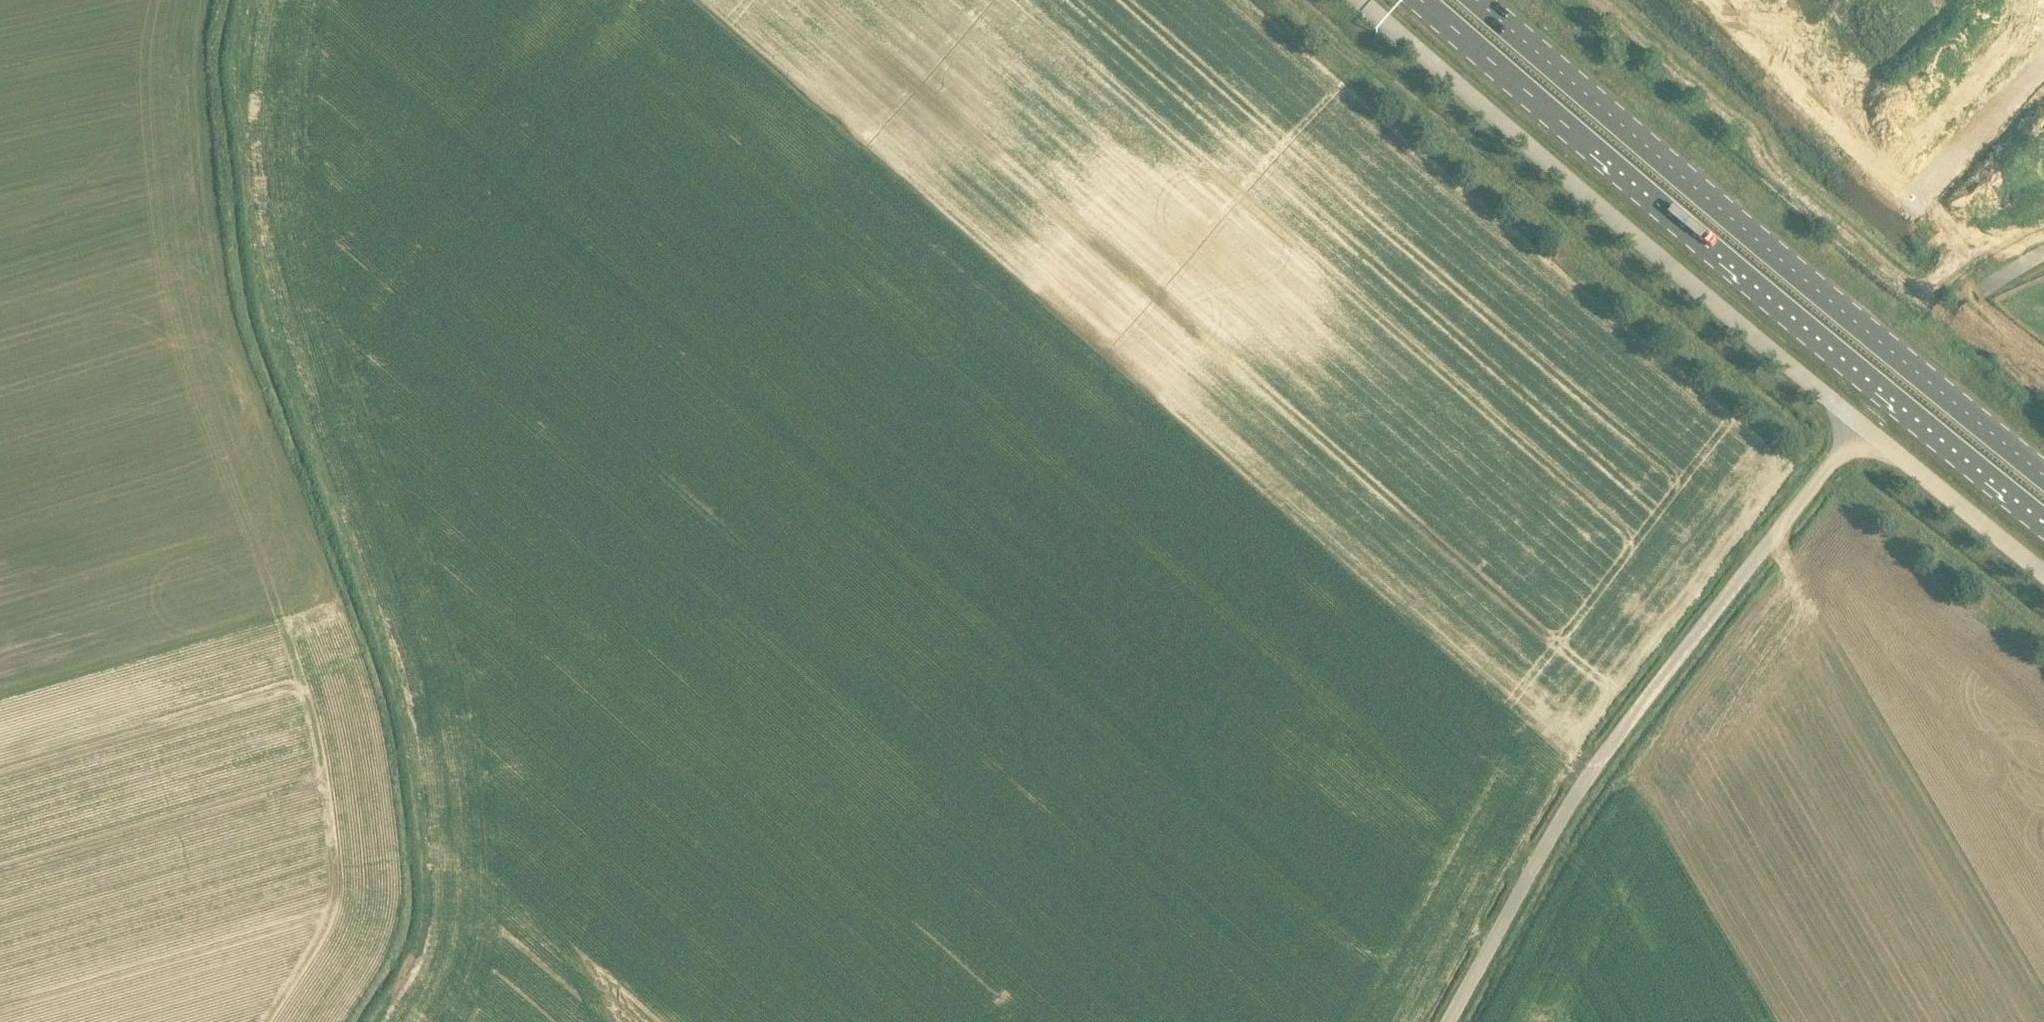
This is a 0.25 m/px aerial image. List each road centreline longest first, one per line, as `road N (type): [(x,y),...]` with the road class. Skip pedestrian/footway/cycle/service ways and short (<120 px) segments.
road 1 (primary): [(1417,0),(2043,522)]
road 2 (primary): [(2043,479),(1473,0)]
road 3 (unclassified): [(1450,1021),(1598,766),(1860,425)]
road 4 (unclassified): [(1860,425),(1351,0)]
road 5 (unclassified): [(1860,425),(2043,574)]

